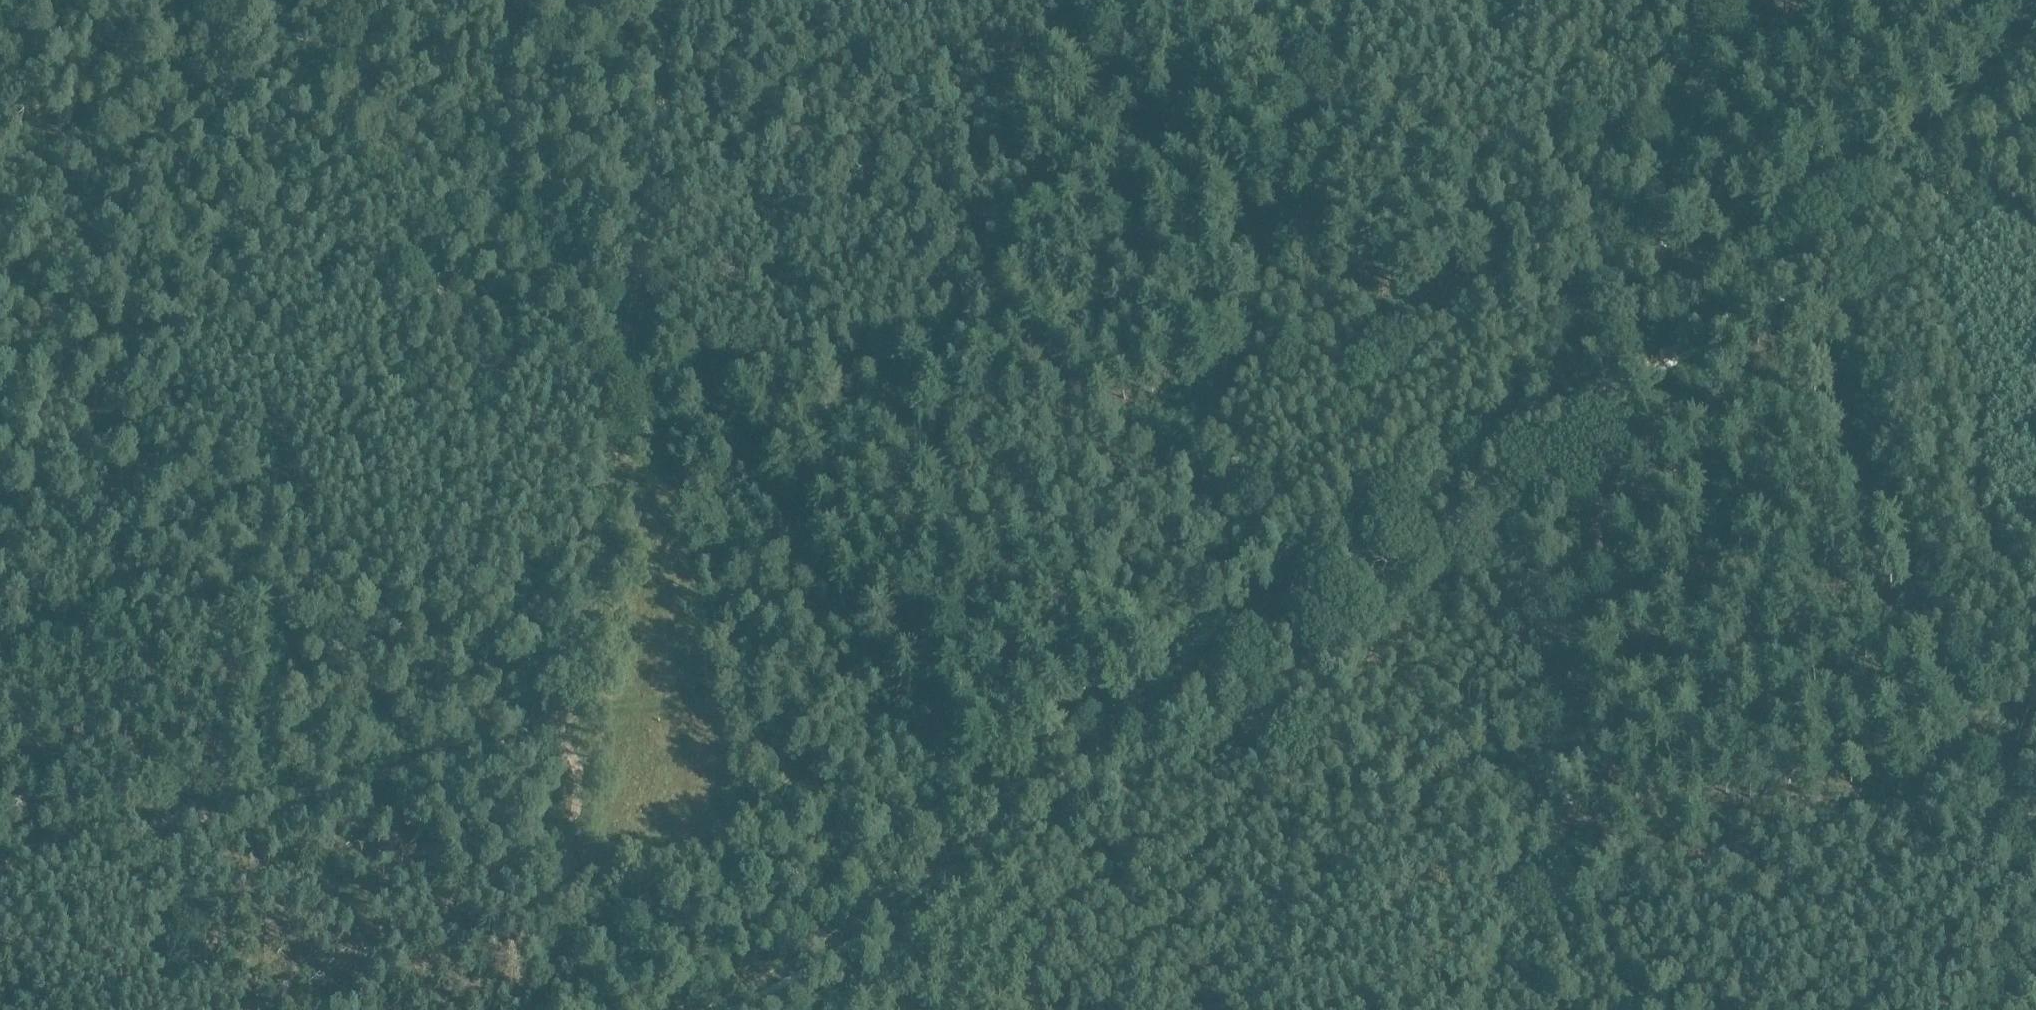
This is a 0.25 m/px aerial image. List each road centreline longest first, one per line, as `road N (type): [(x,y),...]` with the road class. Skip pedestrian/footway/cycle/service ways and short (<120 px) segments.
road 1 (track): [(576,731),(0,860)]

